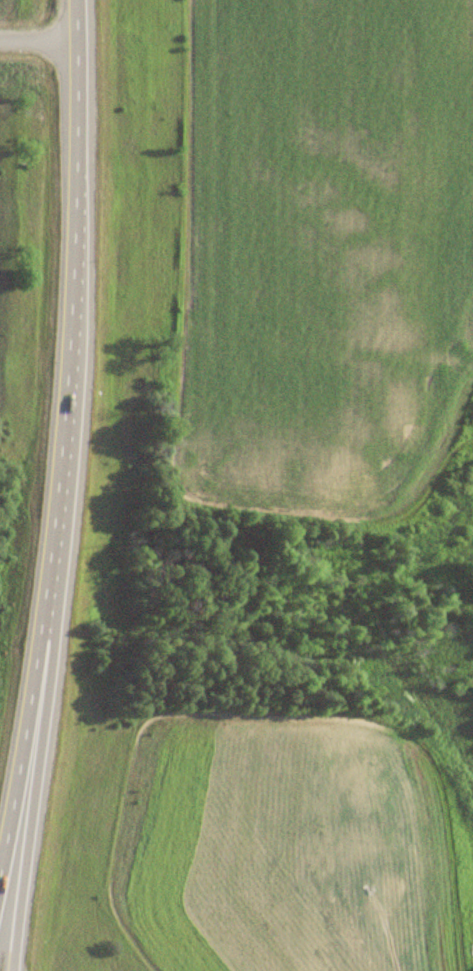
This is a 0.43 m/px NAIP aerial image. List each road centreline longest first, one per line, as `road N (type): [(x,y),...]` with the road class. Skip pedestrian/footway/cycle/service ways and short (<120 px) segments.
road 1 (motorway): [(0,858),(46,576),(62,398),(74,0)]
road 2 (motorway): [(10,970),(50,657),(46,576)]

